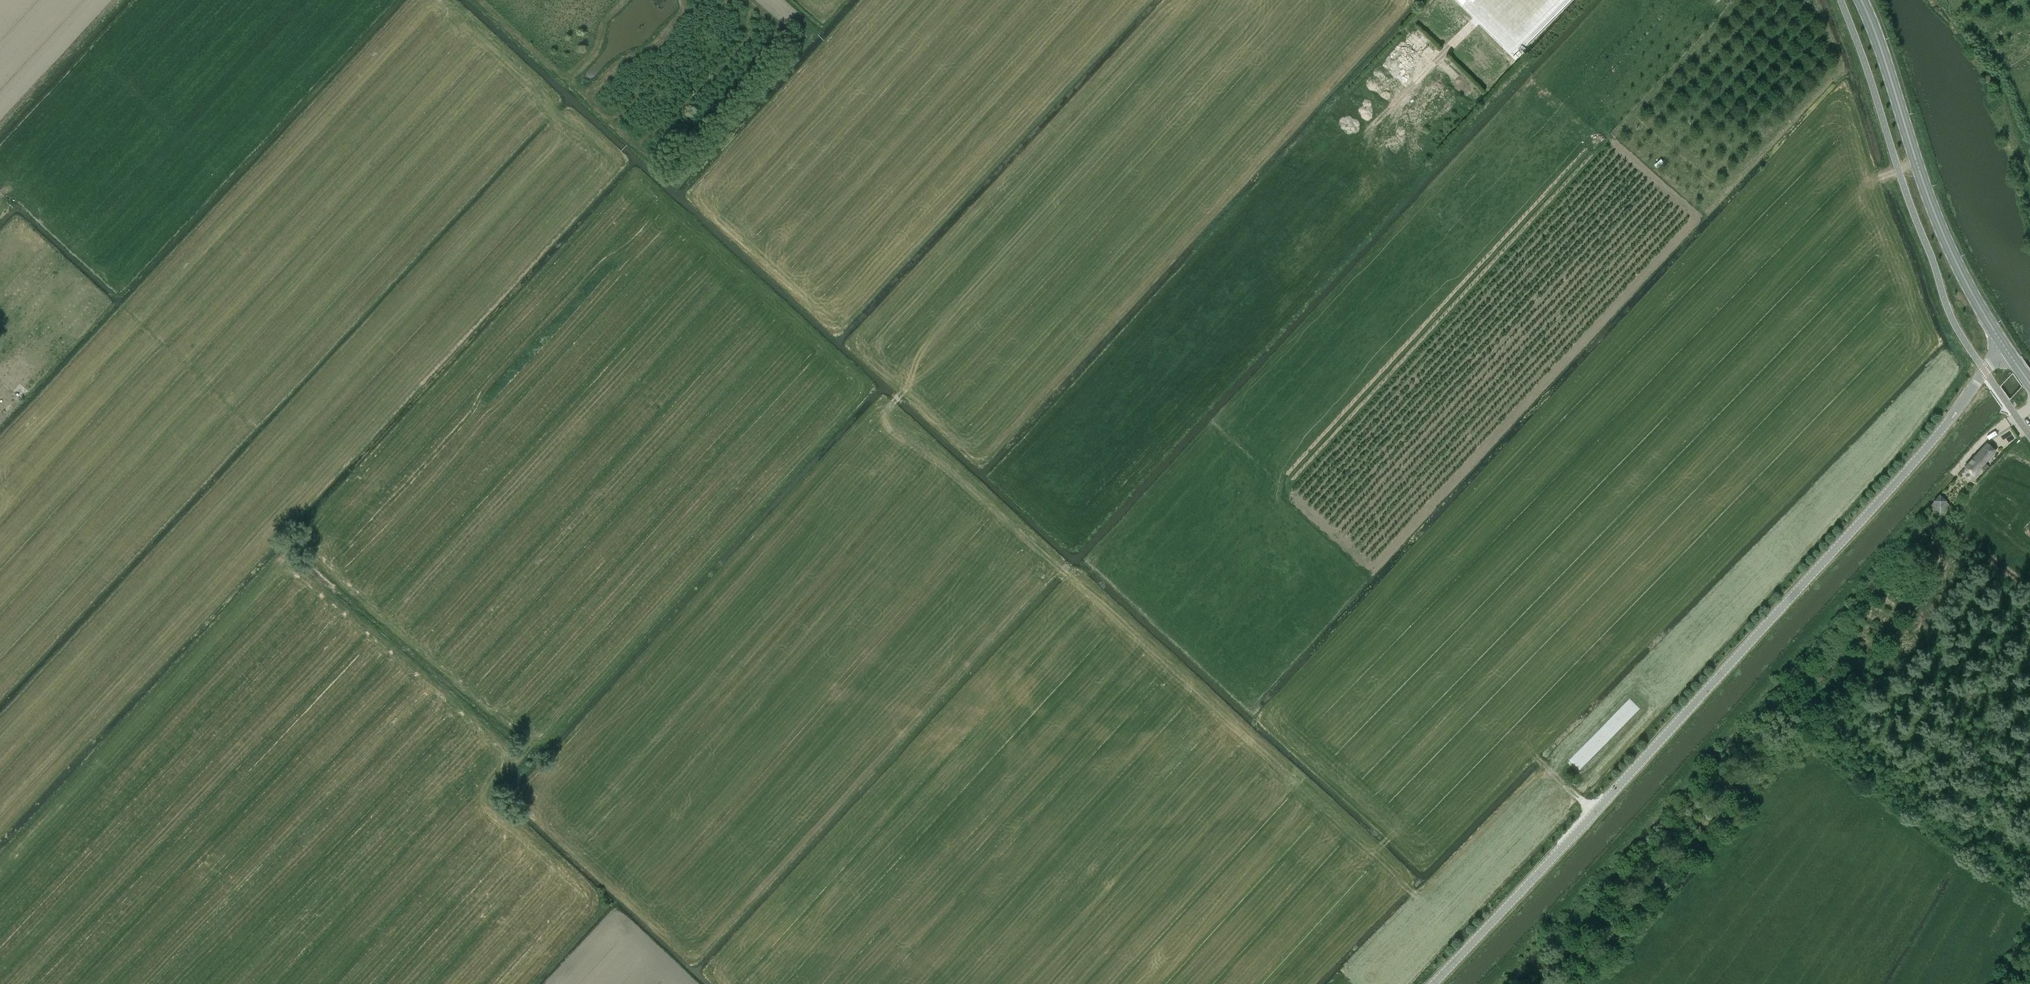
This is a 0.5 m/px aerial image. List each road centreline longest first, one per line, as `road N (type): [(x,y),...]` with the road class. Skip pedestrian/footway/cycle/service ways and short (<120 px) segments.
road 1 (unclassified): [(2005,348),(1771,631),(1440,983)]
road 2 (secondary): [(2005,348),(1946,242),(1861,0)]

